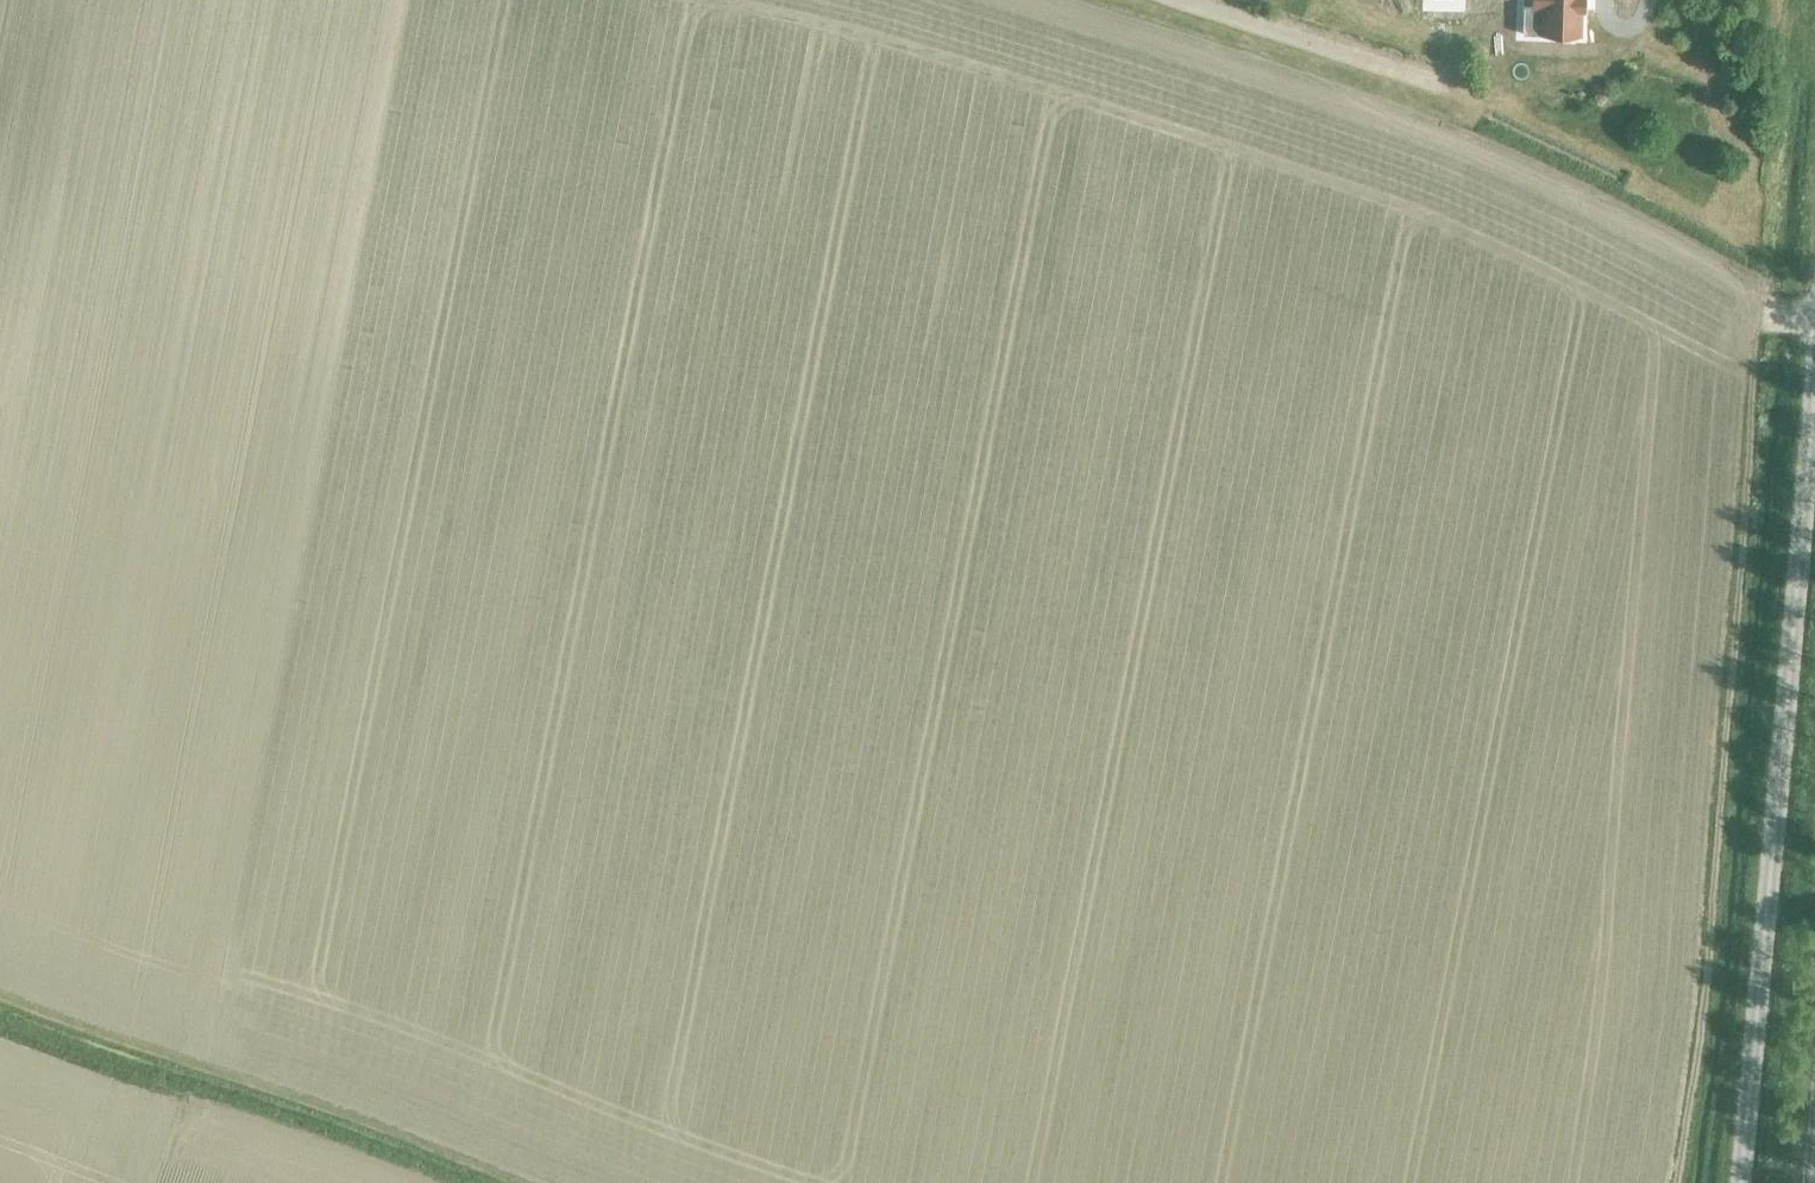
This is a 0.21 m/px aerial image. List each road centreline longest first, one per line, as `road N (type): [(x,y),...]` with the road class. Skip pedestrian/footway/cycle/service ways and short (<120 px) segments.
road 1 (unclassified): [(1739,1182),(1814,378)]

